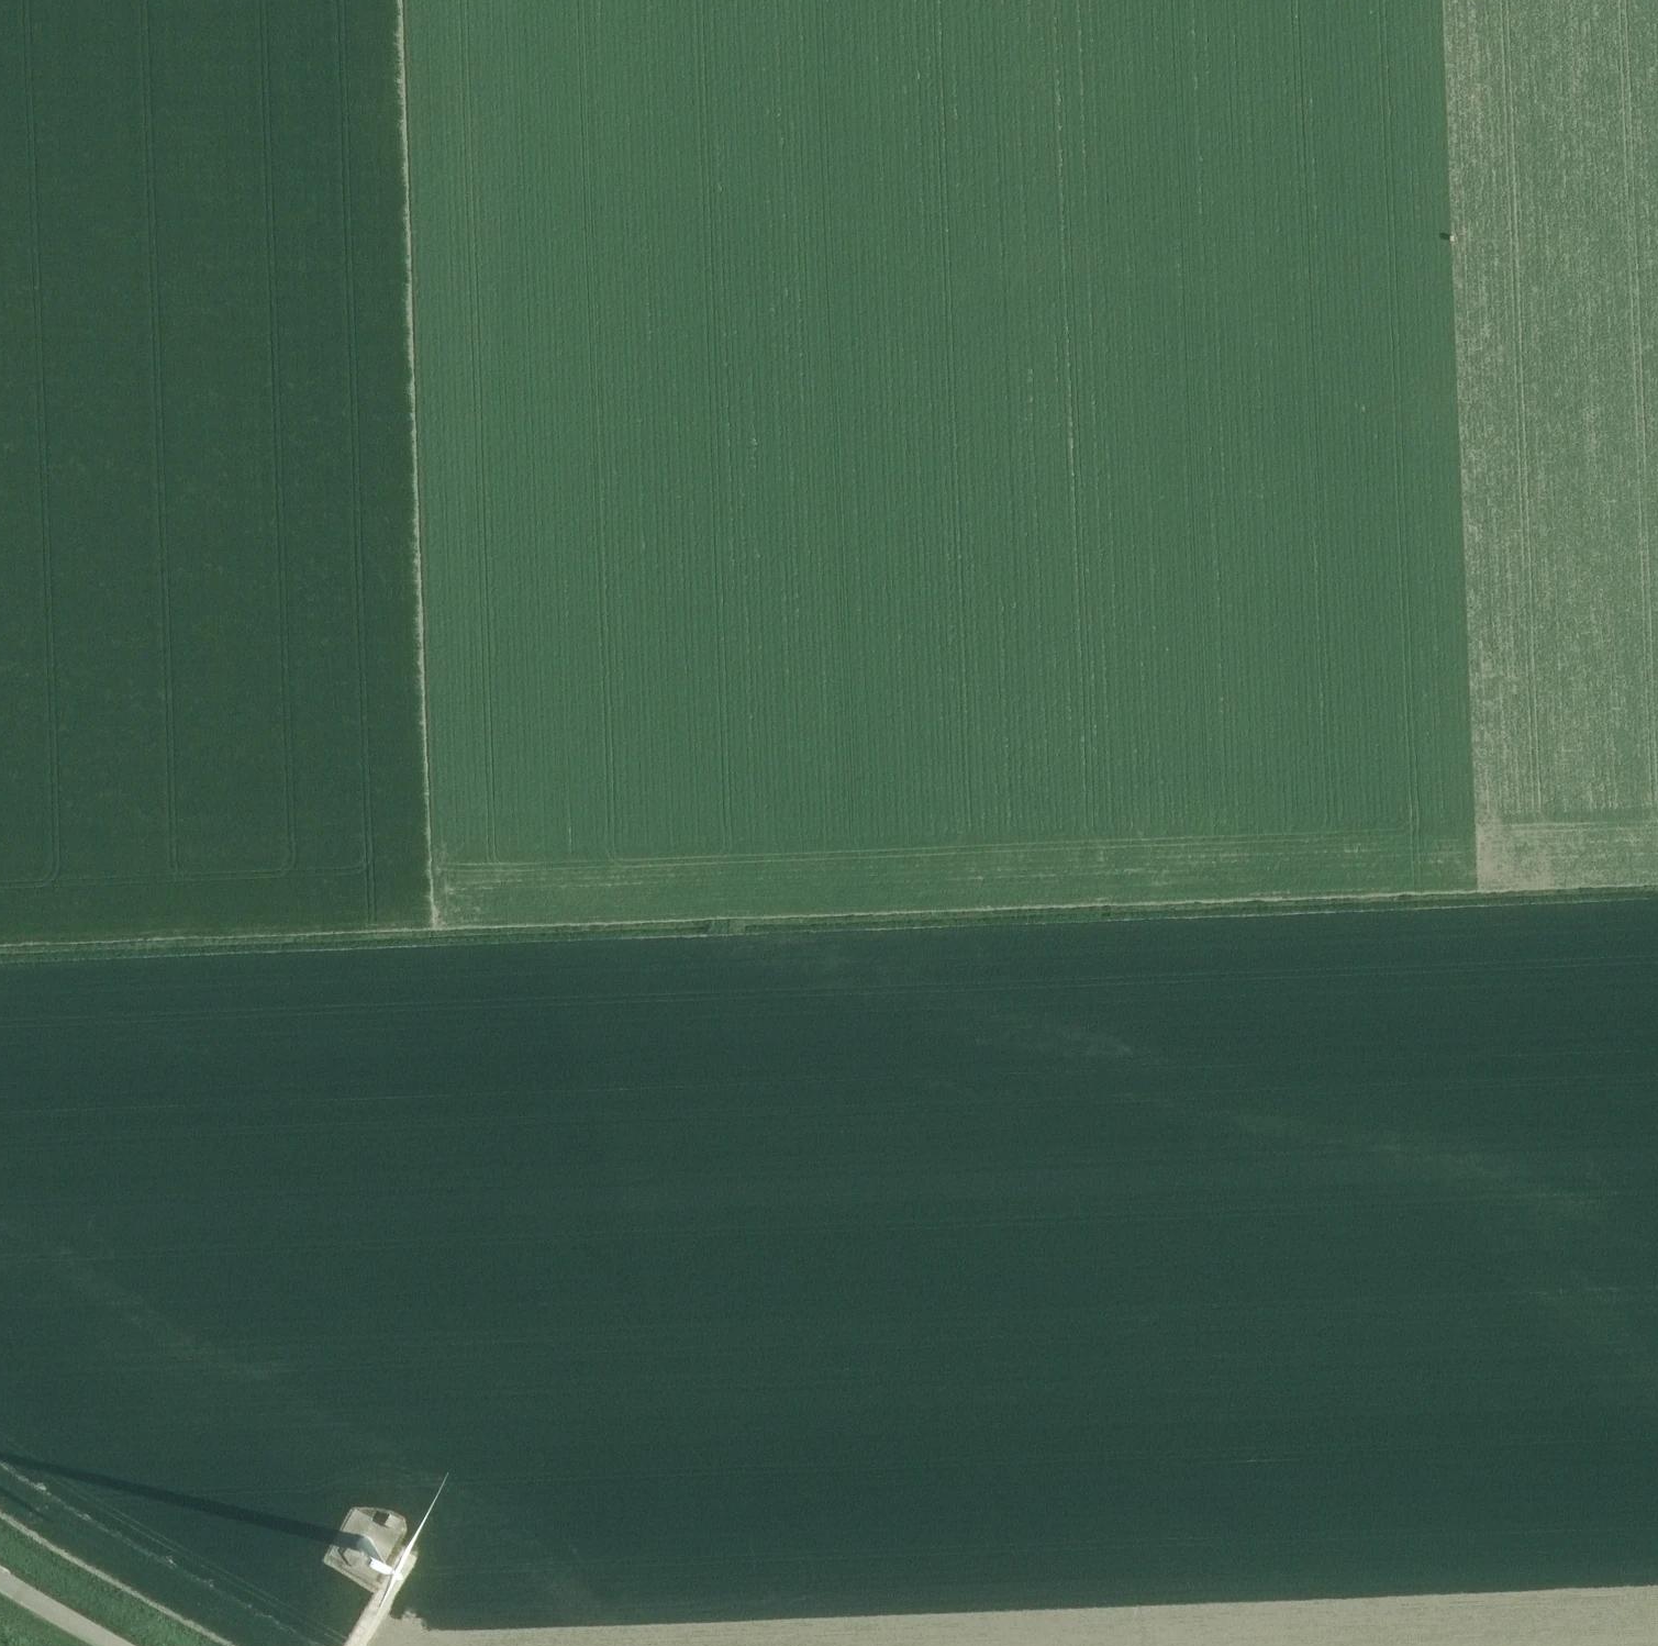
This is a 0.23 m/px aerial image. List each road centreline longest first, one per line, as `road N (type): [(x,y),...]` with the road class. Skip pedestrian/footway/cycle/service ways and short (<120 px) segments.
road 1 (unclassified): [(124,1645),(0,1576)]

